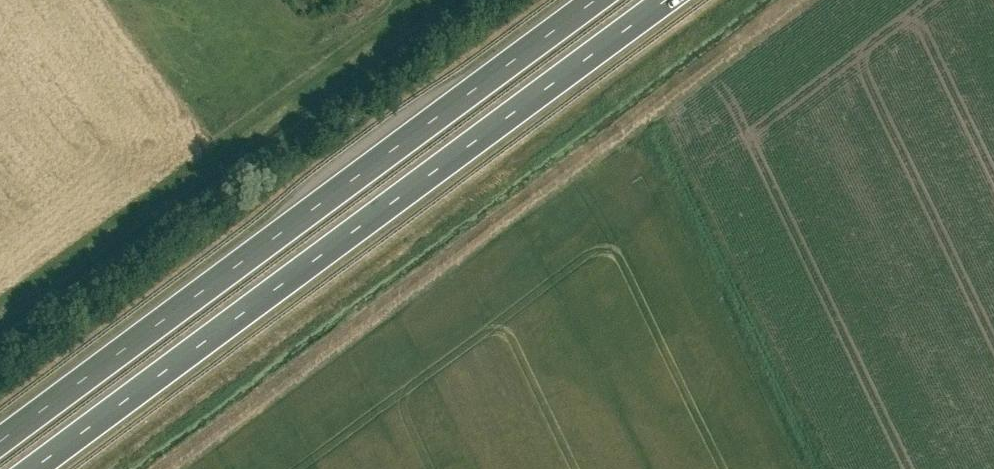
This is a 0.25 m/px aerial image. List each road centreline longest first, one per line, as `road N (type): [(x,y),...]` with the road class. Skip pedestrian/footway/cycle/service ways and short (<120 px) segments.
road 1 (trunk): [(35,468),(670,0)]
road 2 (trunk): [(597,0),(0,442)]

